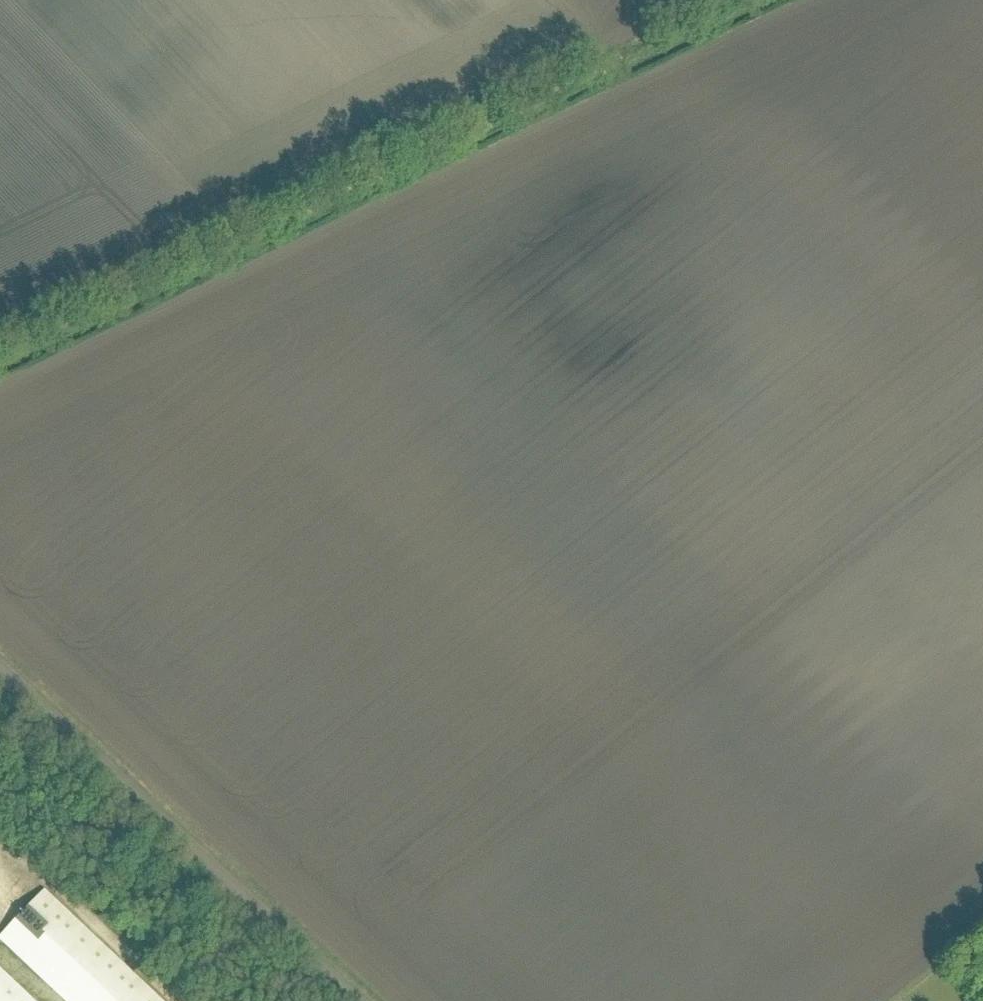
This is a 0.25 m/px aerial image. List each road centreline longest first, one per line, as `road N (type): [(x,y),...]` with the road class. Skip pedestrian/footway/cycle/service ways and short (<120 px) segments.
road 1 (unclassified): [(359,1000),(0,665)]

